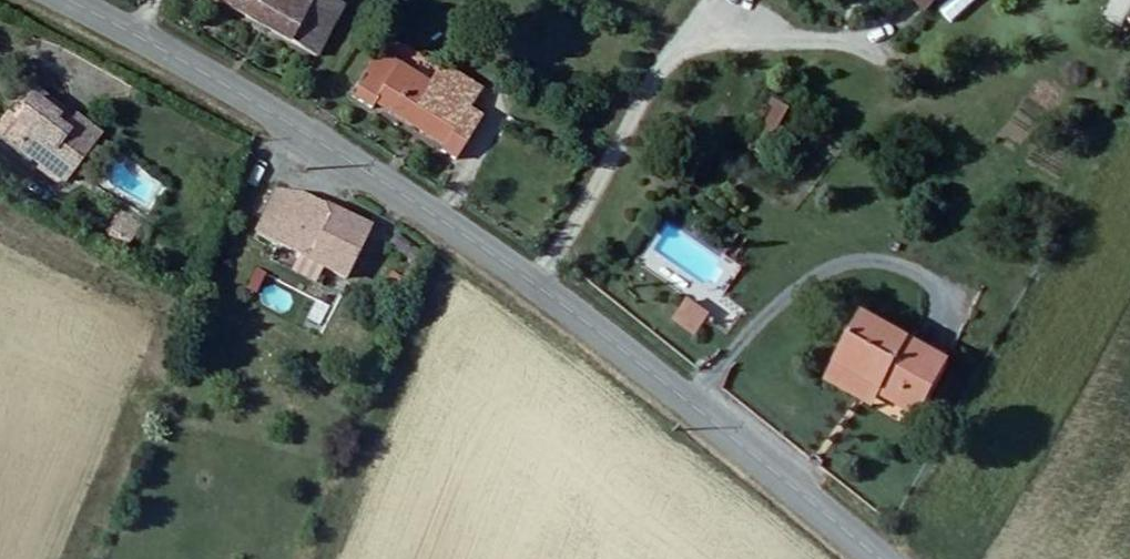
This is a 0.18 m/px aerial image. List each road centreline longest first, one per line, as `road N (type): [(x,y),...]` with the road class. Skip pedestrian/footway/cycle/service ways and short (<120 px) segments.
road 1 (secondary): [(73,0),(321,142),(534,282),(885,558)]
road 2 (track): [(534,282),(704,0)]

